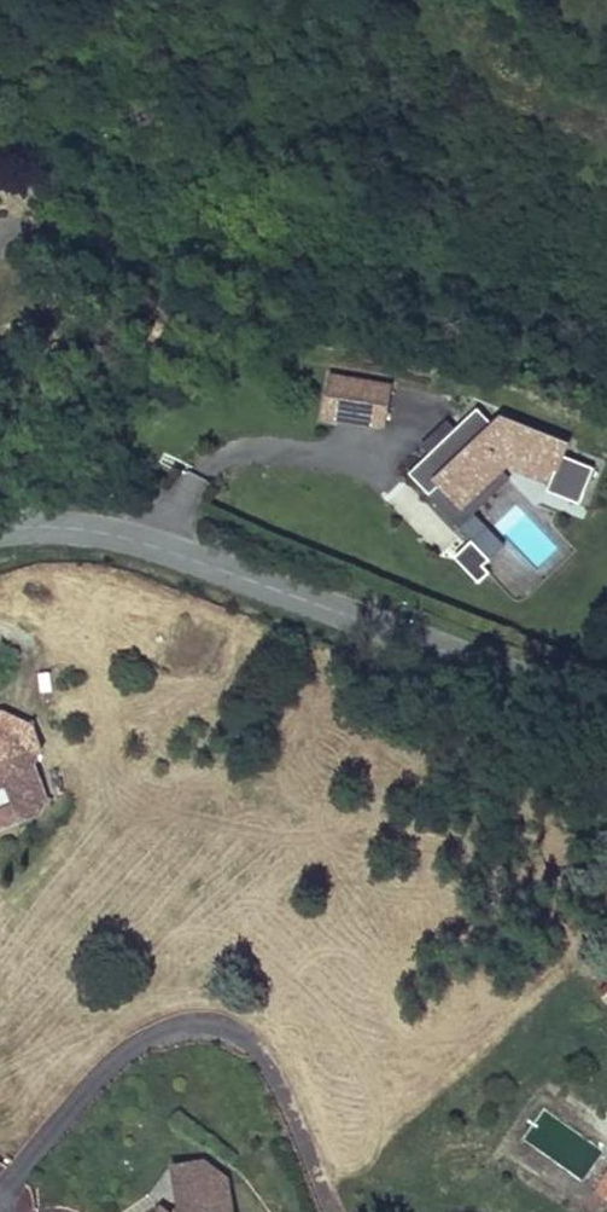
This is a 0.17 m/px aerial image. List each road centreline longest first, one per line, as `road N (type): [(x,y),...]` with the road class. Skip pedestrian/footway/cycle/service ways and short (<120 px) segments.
road 1 (tertiary): [(0,529),(52,527),(139,541),(606,717)]

